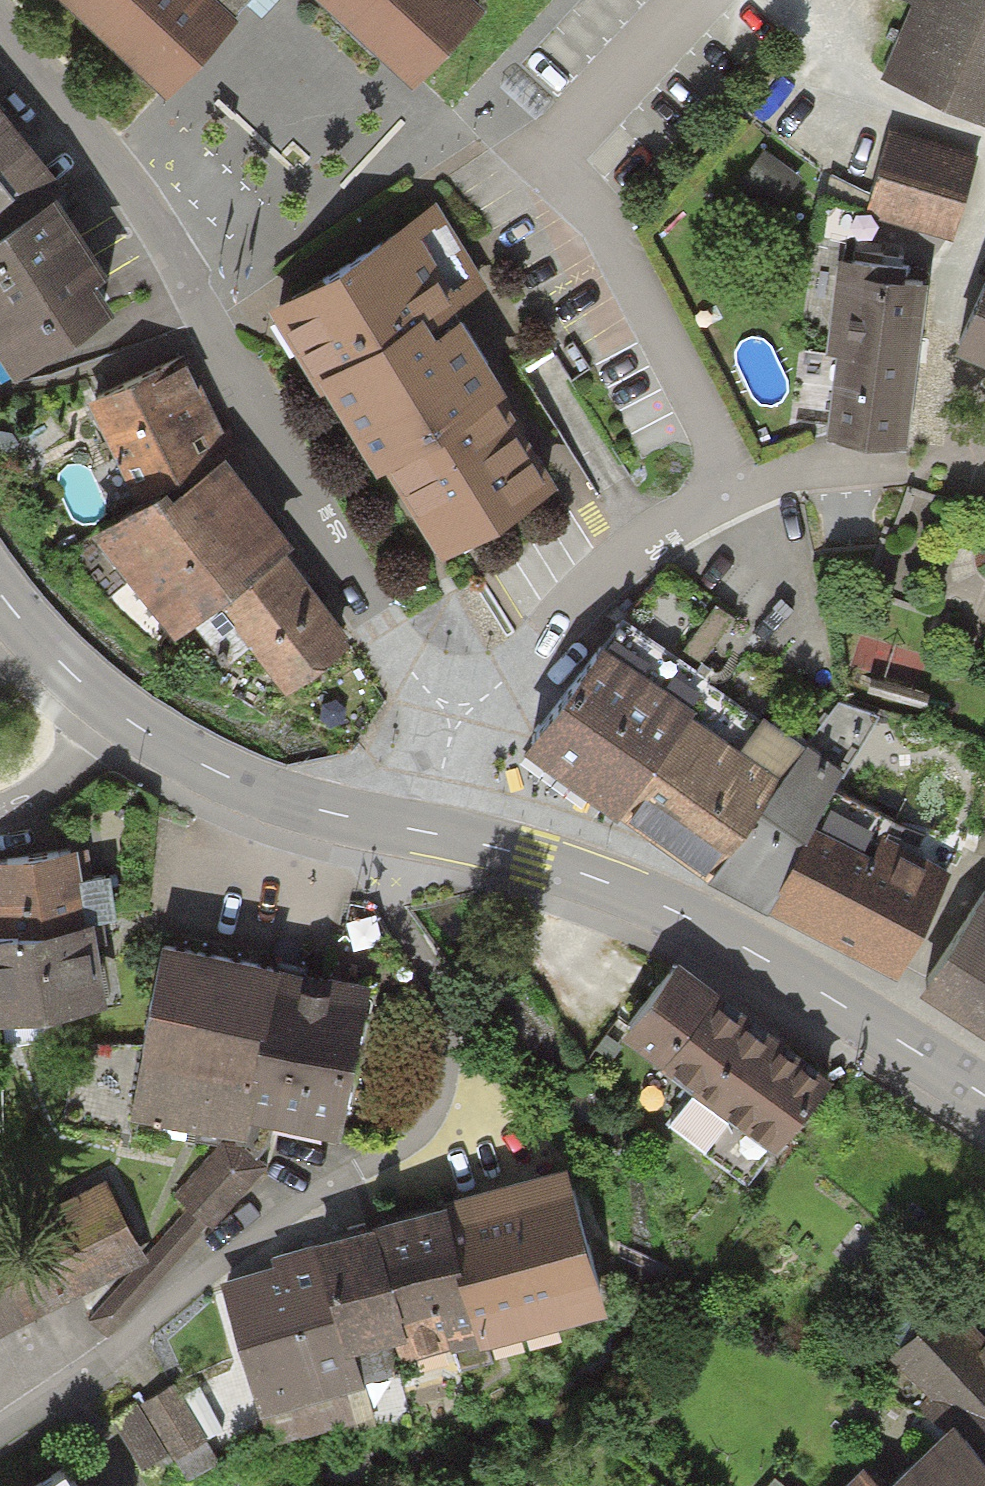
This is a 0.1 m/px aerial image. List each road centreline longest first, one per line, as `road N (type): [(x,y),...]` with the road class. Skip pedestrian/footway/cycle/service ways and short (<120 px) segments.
road 1 (residential): [(399,827),(416,684),(216,311),(0,23)]
road 2 (secondary): [(399,827),(531,857),(722,931),(984,1093)]
road 3 (residential): [(836,450),(671,526),(503,674),(399,827)]
road 4 (residential): [(444,1102),(411,1158),(224,1255),(139,1332),(0,1429)]
road 5 (secondary): [(106,706),(167,749),(243,784),(399,827)]
road 6 (secondary): [(0,588),(106,706)]
road 7 (residential): [(106,706),(0,817)]
road 8 (residential): [(836,450),(984,454)]

